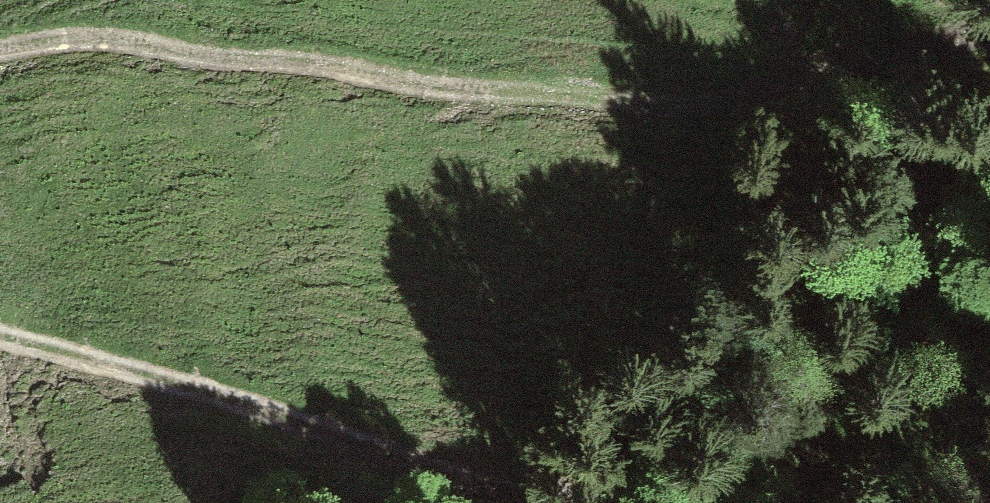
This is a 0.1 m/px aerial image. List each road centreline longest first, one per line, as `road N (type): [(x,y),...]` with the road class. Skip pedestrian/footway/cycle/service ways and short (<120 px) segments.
road 1 (track): [(0,51),(699,100),(989,33)]
road 2 (track): [(0,341),(819,502)]

